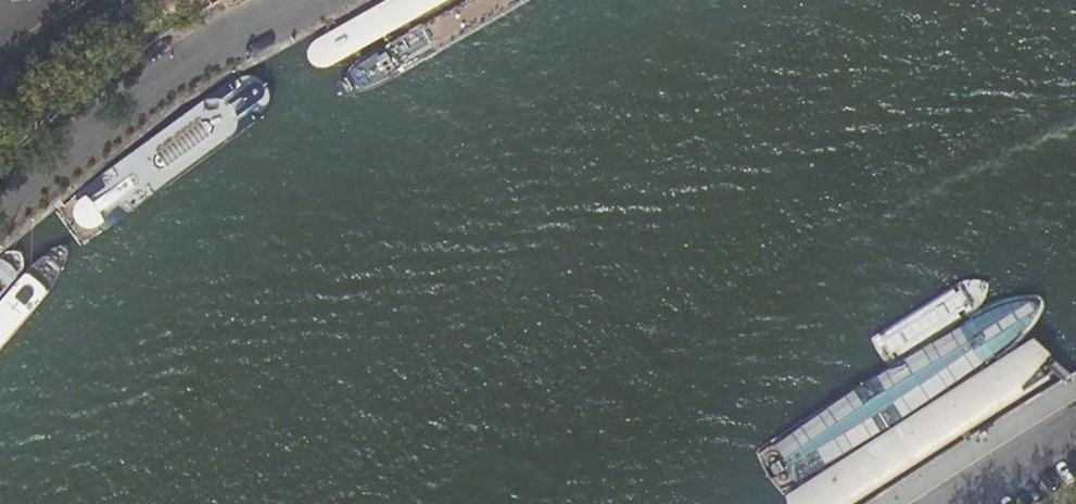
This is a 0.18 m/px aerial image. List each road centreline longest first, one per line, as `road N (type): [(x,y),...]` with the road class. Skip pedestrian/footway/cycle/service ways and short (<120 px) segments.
road 1 (primary): [(25,70),(138,0)]

